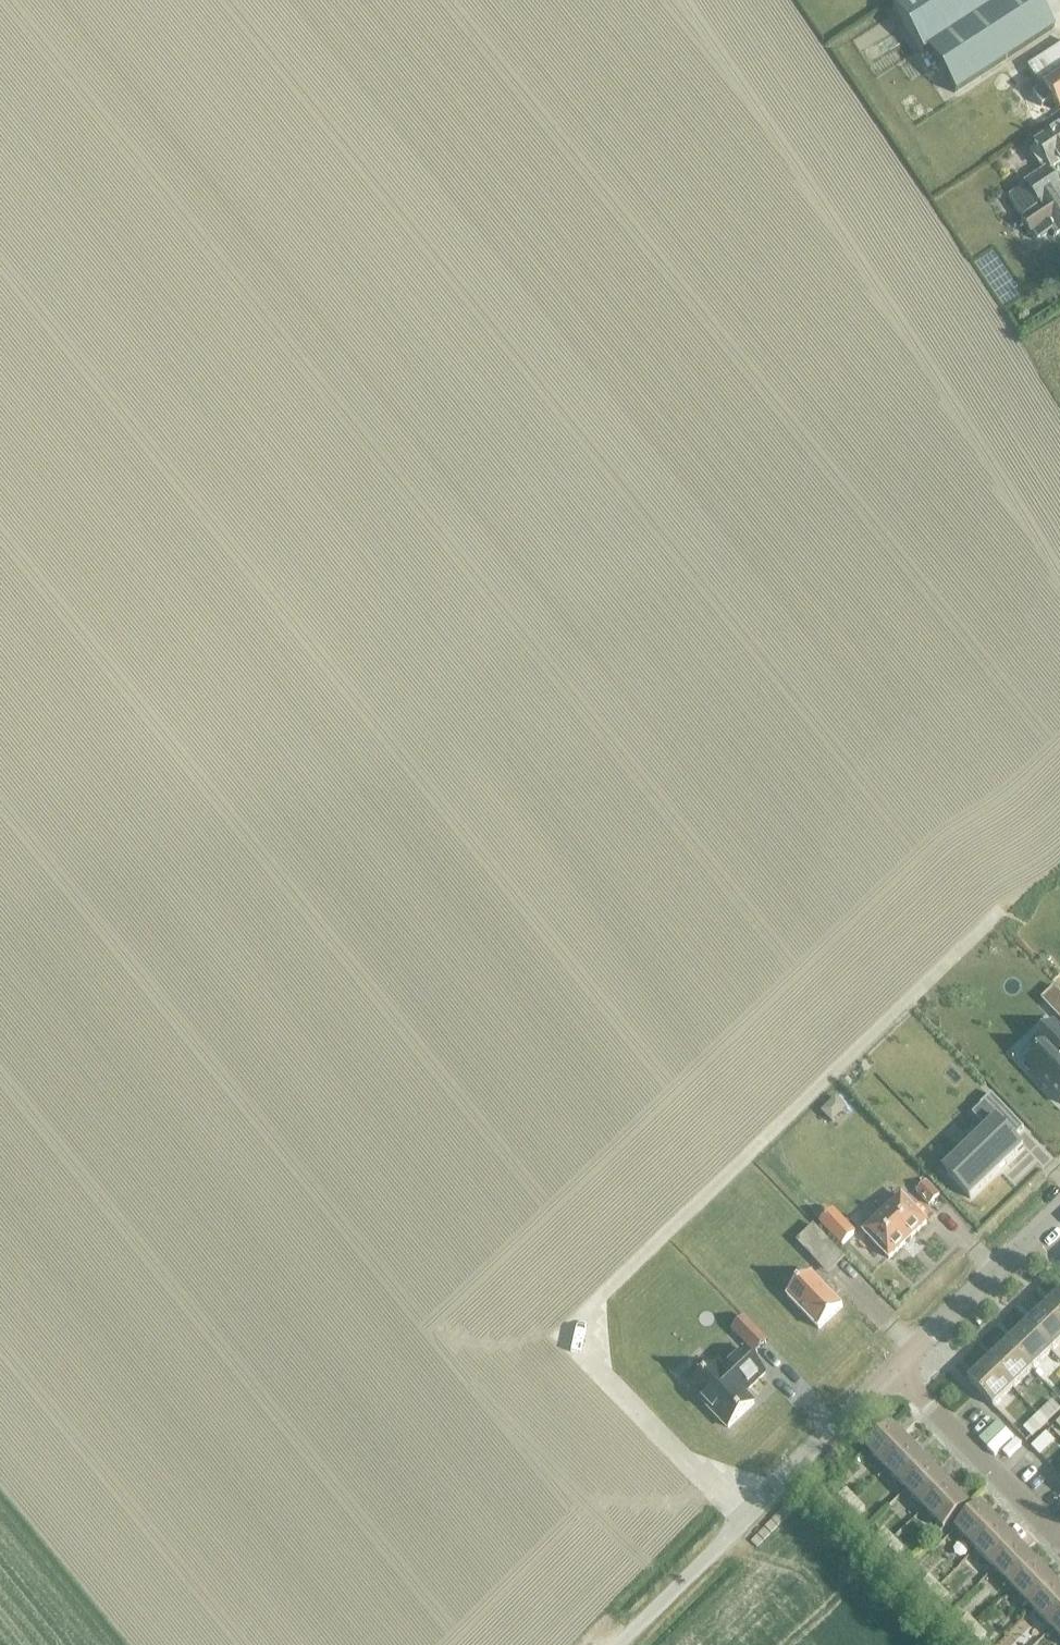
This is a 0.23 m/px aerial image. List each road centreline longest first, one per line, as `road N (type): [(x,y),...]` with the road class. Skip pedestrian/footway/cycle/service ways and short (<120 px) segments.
road 1 (residential): [(1059,1540),(894,1367)]
road 2 (residential): [(894,1367),(1059,1208)]
road 3 (unclassified): [(617,1644),(777,1484)]
road 4 (residential): [(777,1484),(894,1367)]

